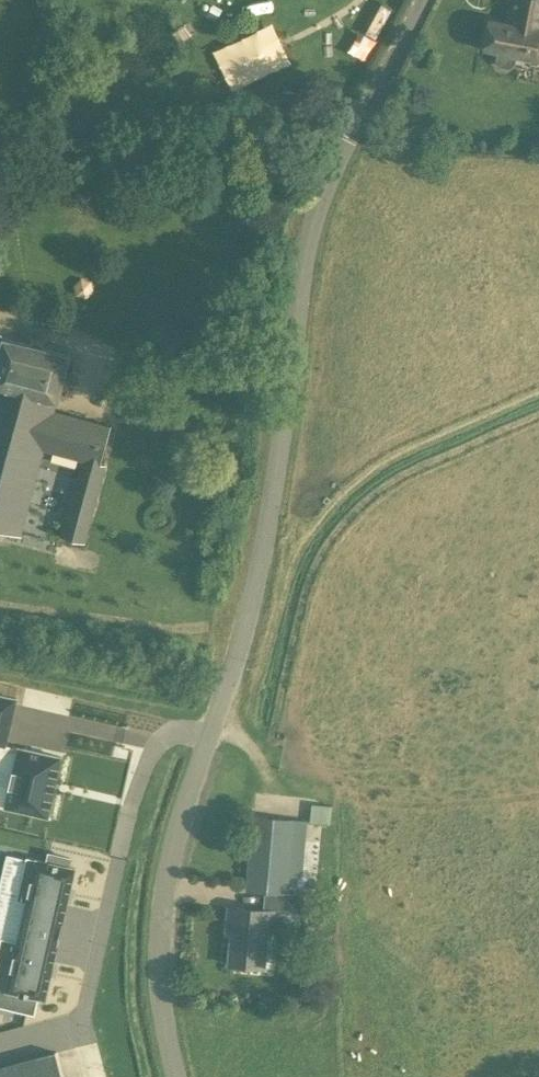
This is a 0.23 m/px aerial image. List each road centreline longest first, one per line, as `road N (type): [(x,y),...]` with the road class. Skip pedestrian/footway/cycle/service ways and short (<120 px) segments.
road 1 (unclassified): [(177,1076),(161,1011),(165,876),(247,621),(300,278),(312,227),(348,140)]
road 2 (residential): [(348,140),(425,0)]

